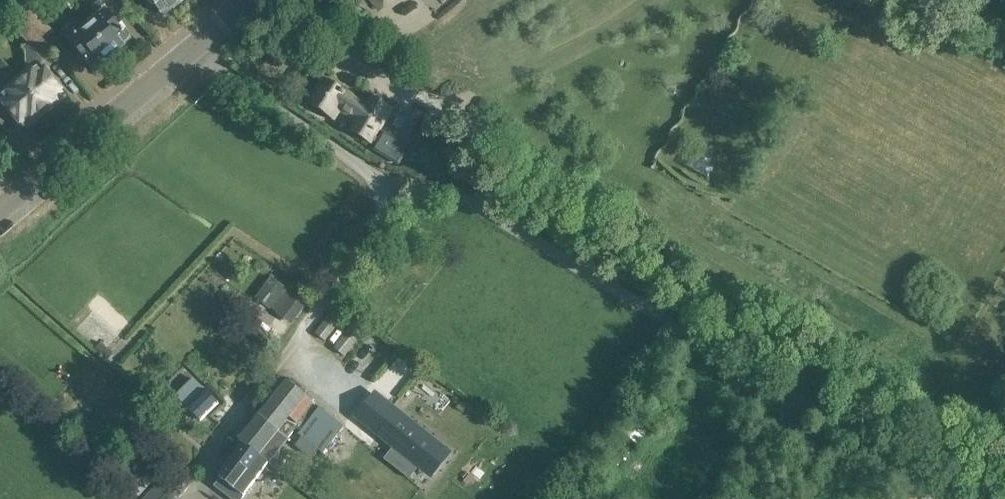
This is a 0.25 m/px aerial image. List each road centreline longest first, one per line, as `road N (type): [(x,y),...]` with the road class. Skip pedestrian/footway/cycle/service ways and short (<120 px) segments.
road 1 (unclassified): [(908,498),(891,464),(796,400),(474,205),(382,179),(196,47)]
road 2 (track): [(280,0),(387,77),(452,100),(509,81),(652,0)]
road 3 (tertiary): [(0,213),(196,47)]

